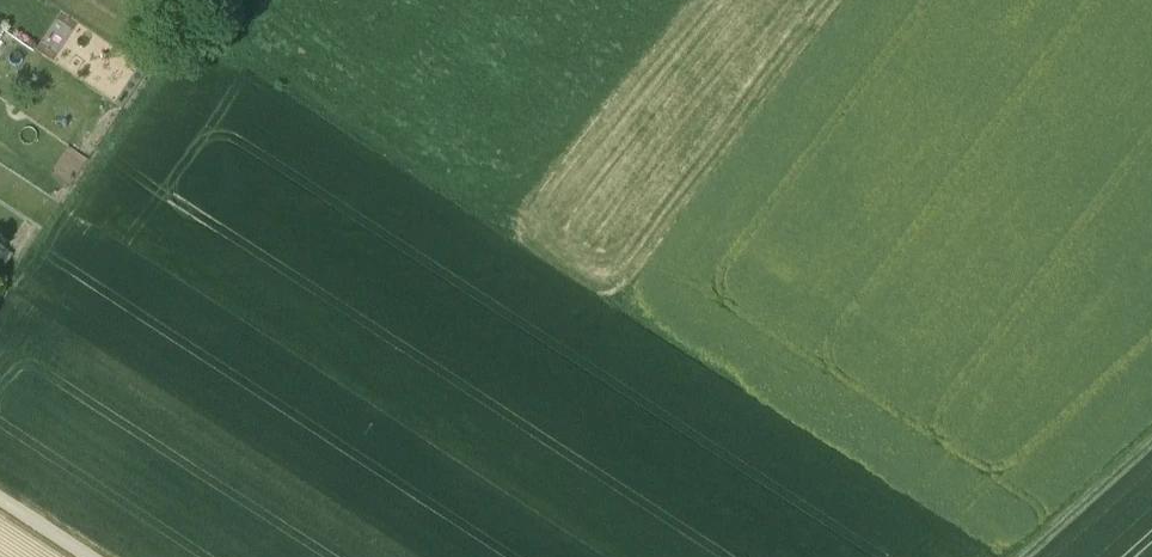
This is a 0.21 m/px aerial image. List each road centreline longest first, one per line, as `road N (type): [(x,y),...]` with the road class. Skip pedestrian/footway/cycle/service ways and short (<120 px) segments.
road 1 (track): [(1151,443),(1023,556)]

